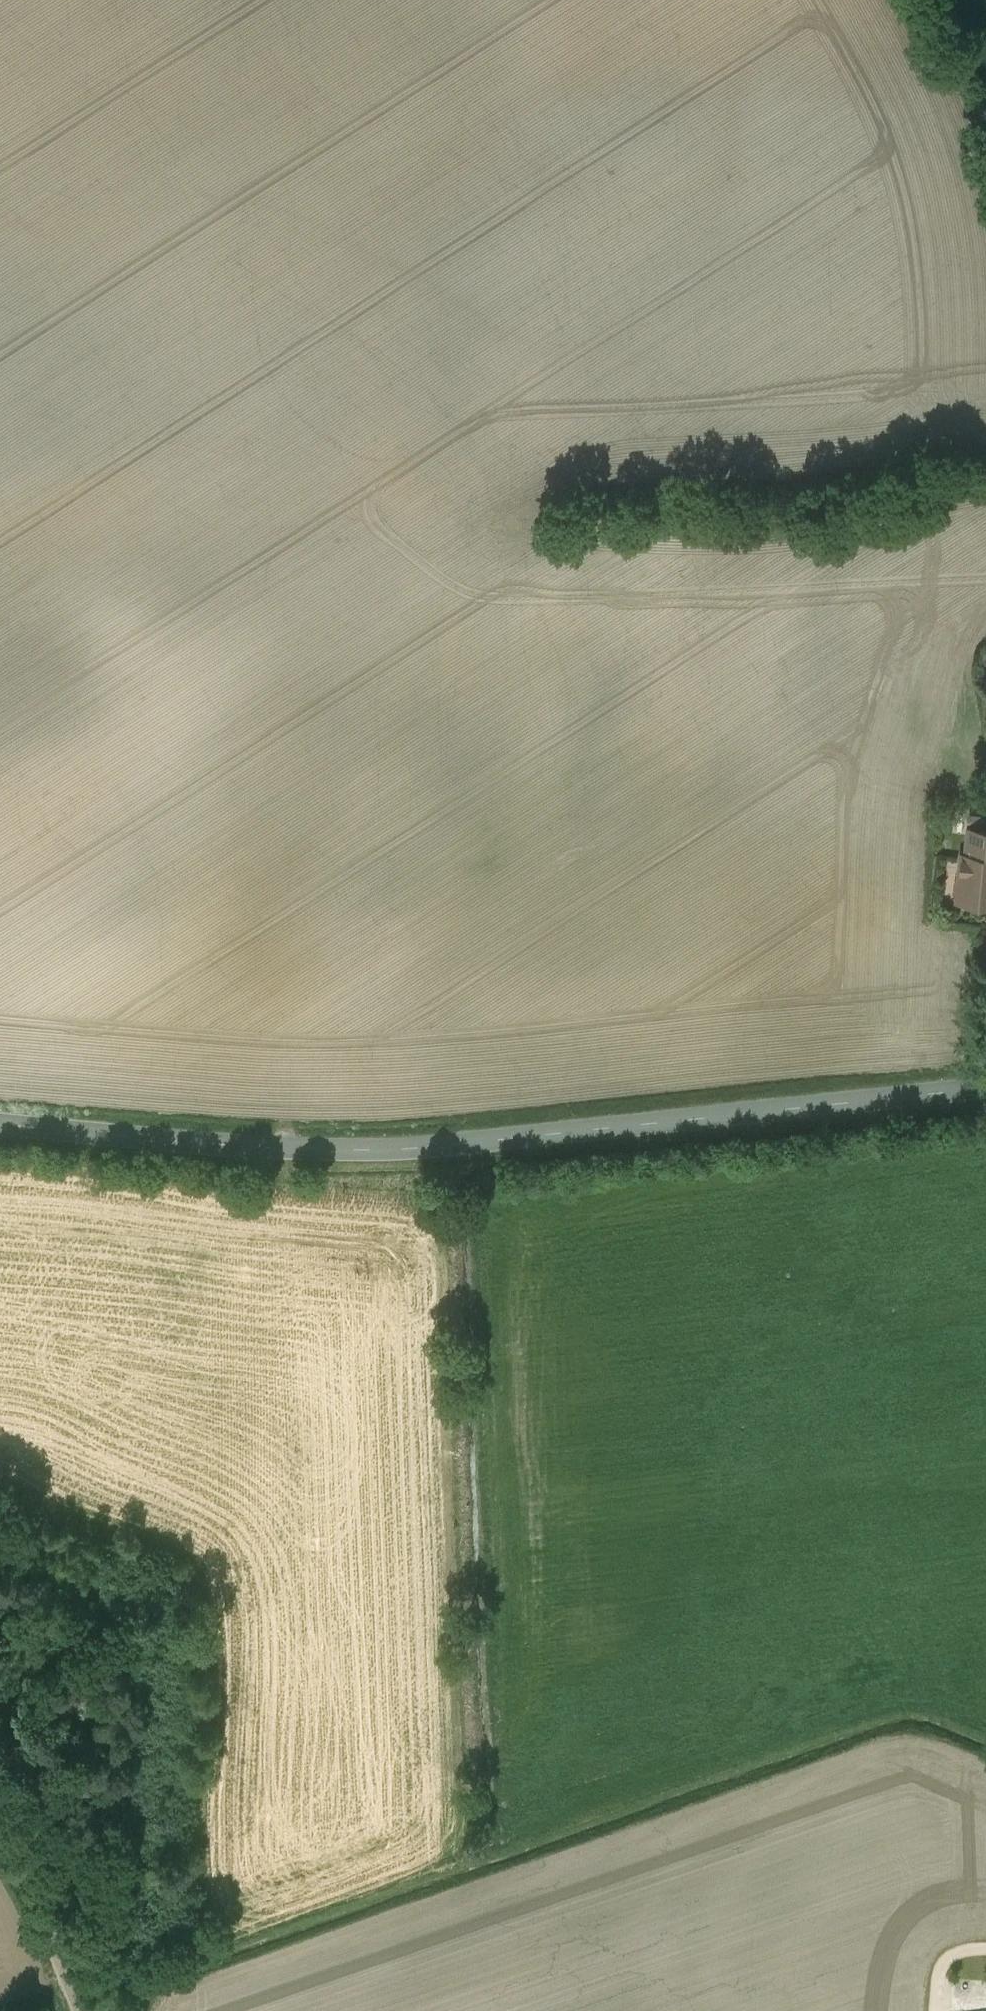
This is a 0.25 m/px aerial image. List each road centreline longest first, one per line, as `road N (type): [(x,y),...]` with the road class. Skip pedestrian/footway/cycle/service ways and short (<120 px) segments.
road 1 (tertiary): [(0,1123),(370,1149),(985,1086)]
road 2 (unclassified): [(80,2010),(0,1848)]

